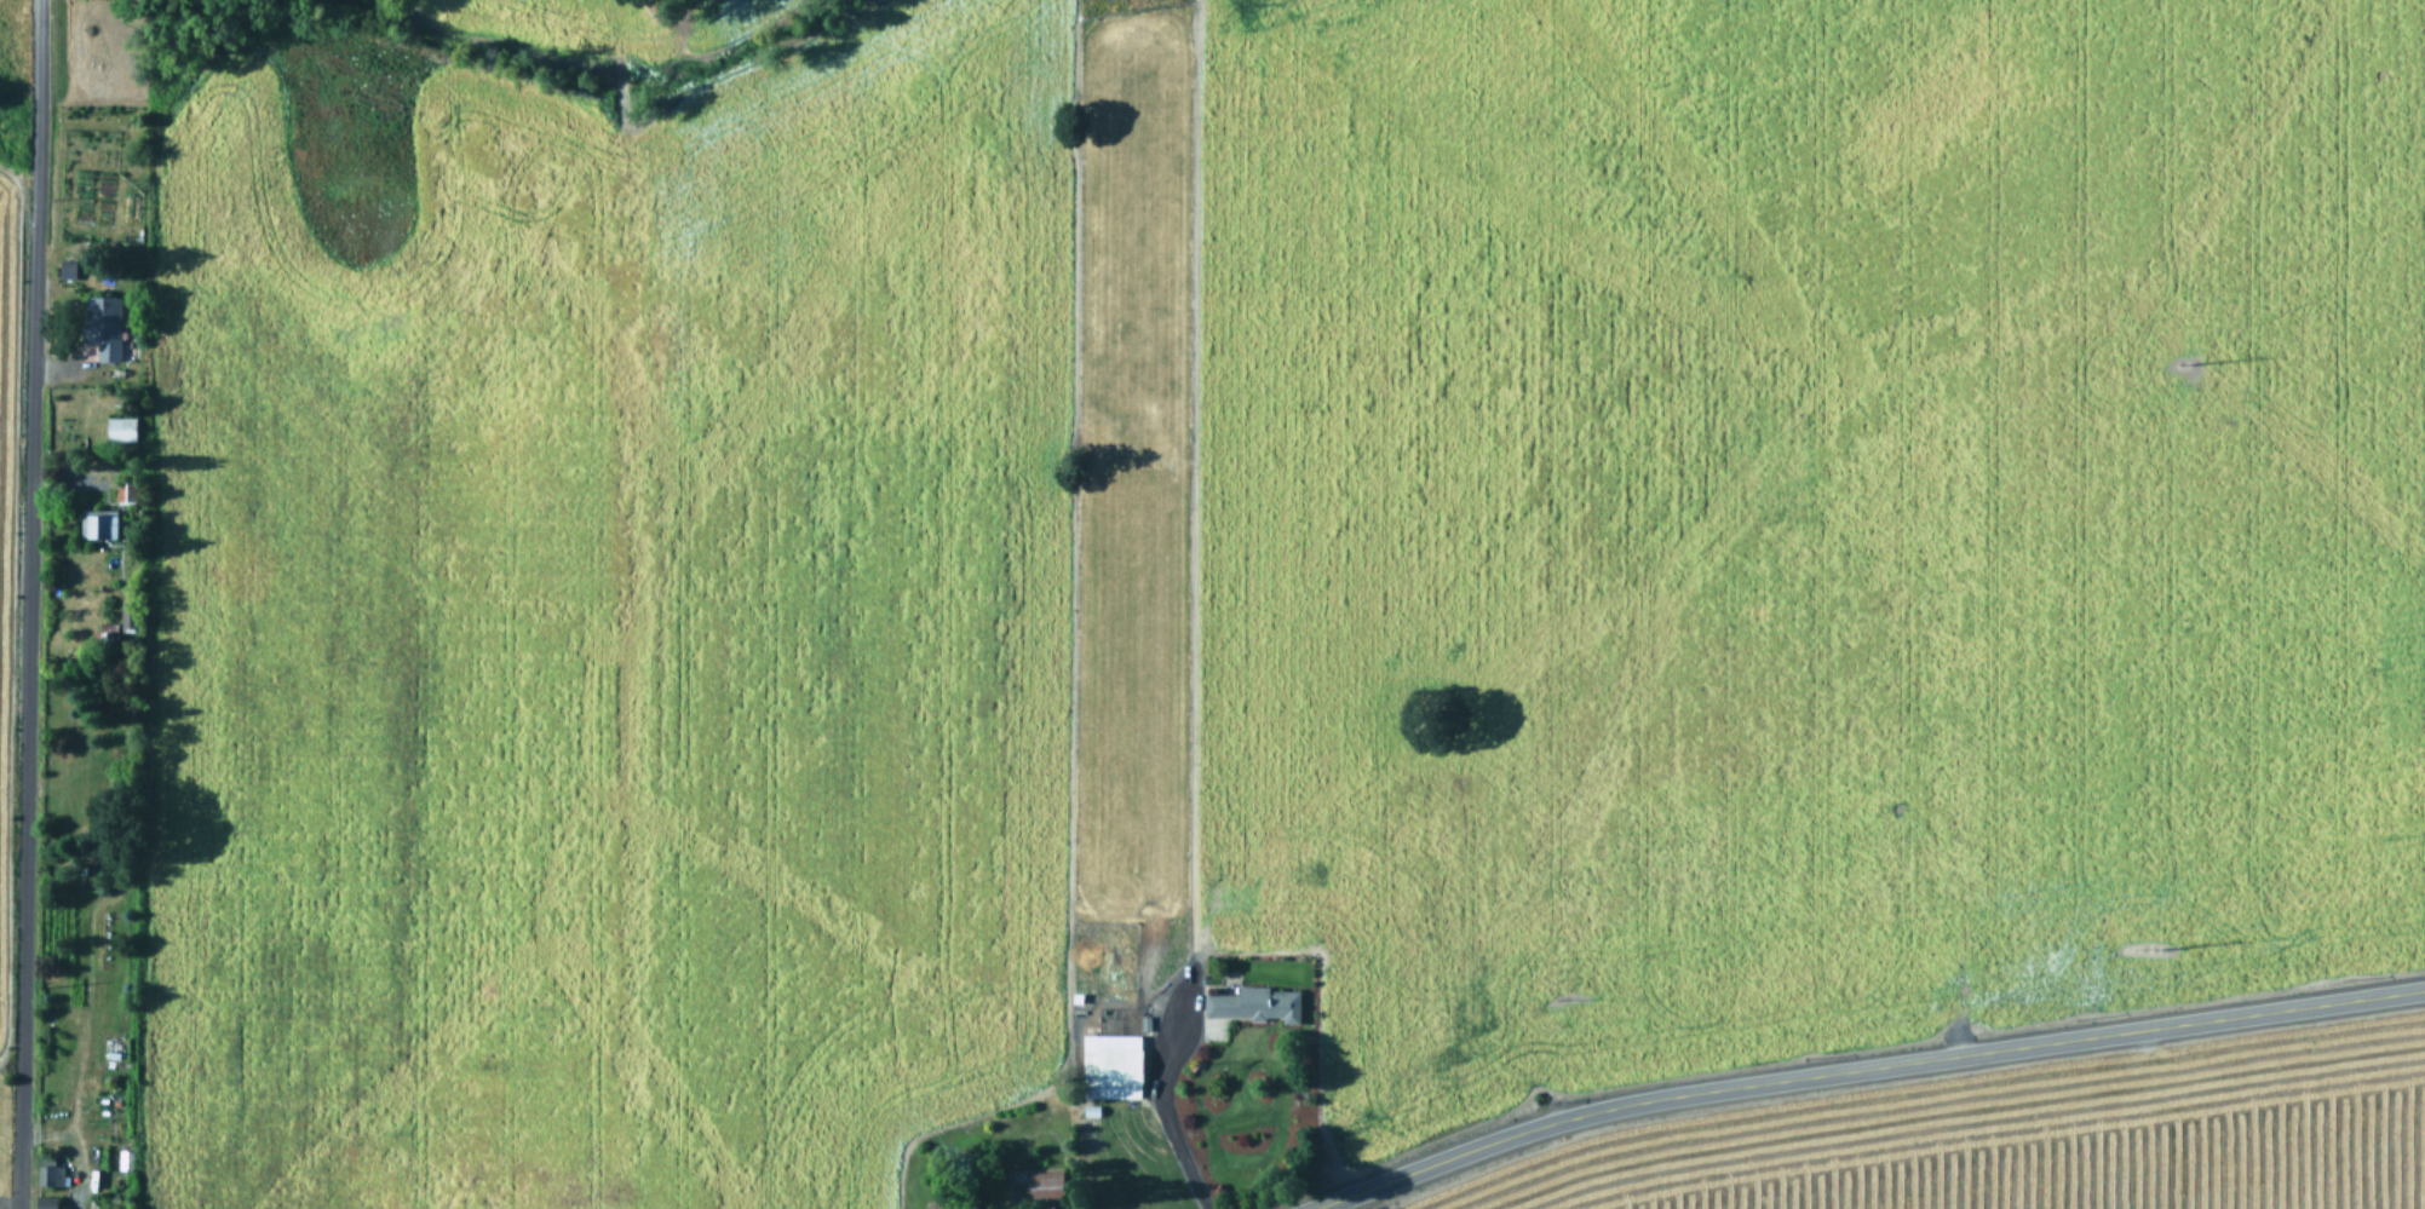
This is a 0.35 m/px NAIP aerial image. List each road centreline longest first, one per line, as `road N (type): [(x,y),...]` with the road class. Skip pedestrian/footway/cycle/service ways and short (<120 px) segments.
road 1 (residential): [(18,1208),(37,0)]
road 2 (secondary): [(2424,987),(1609,1105),(1308,1208)]

